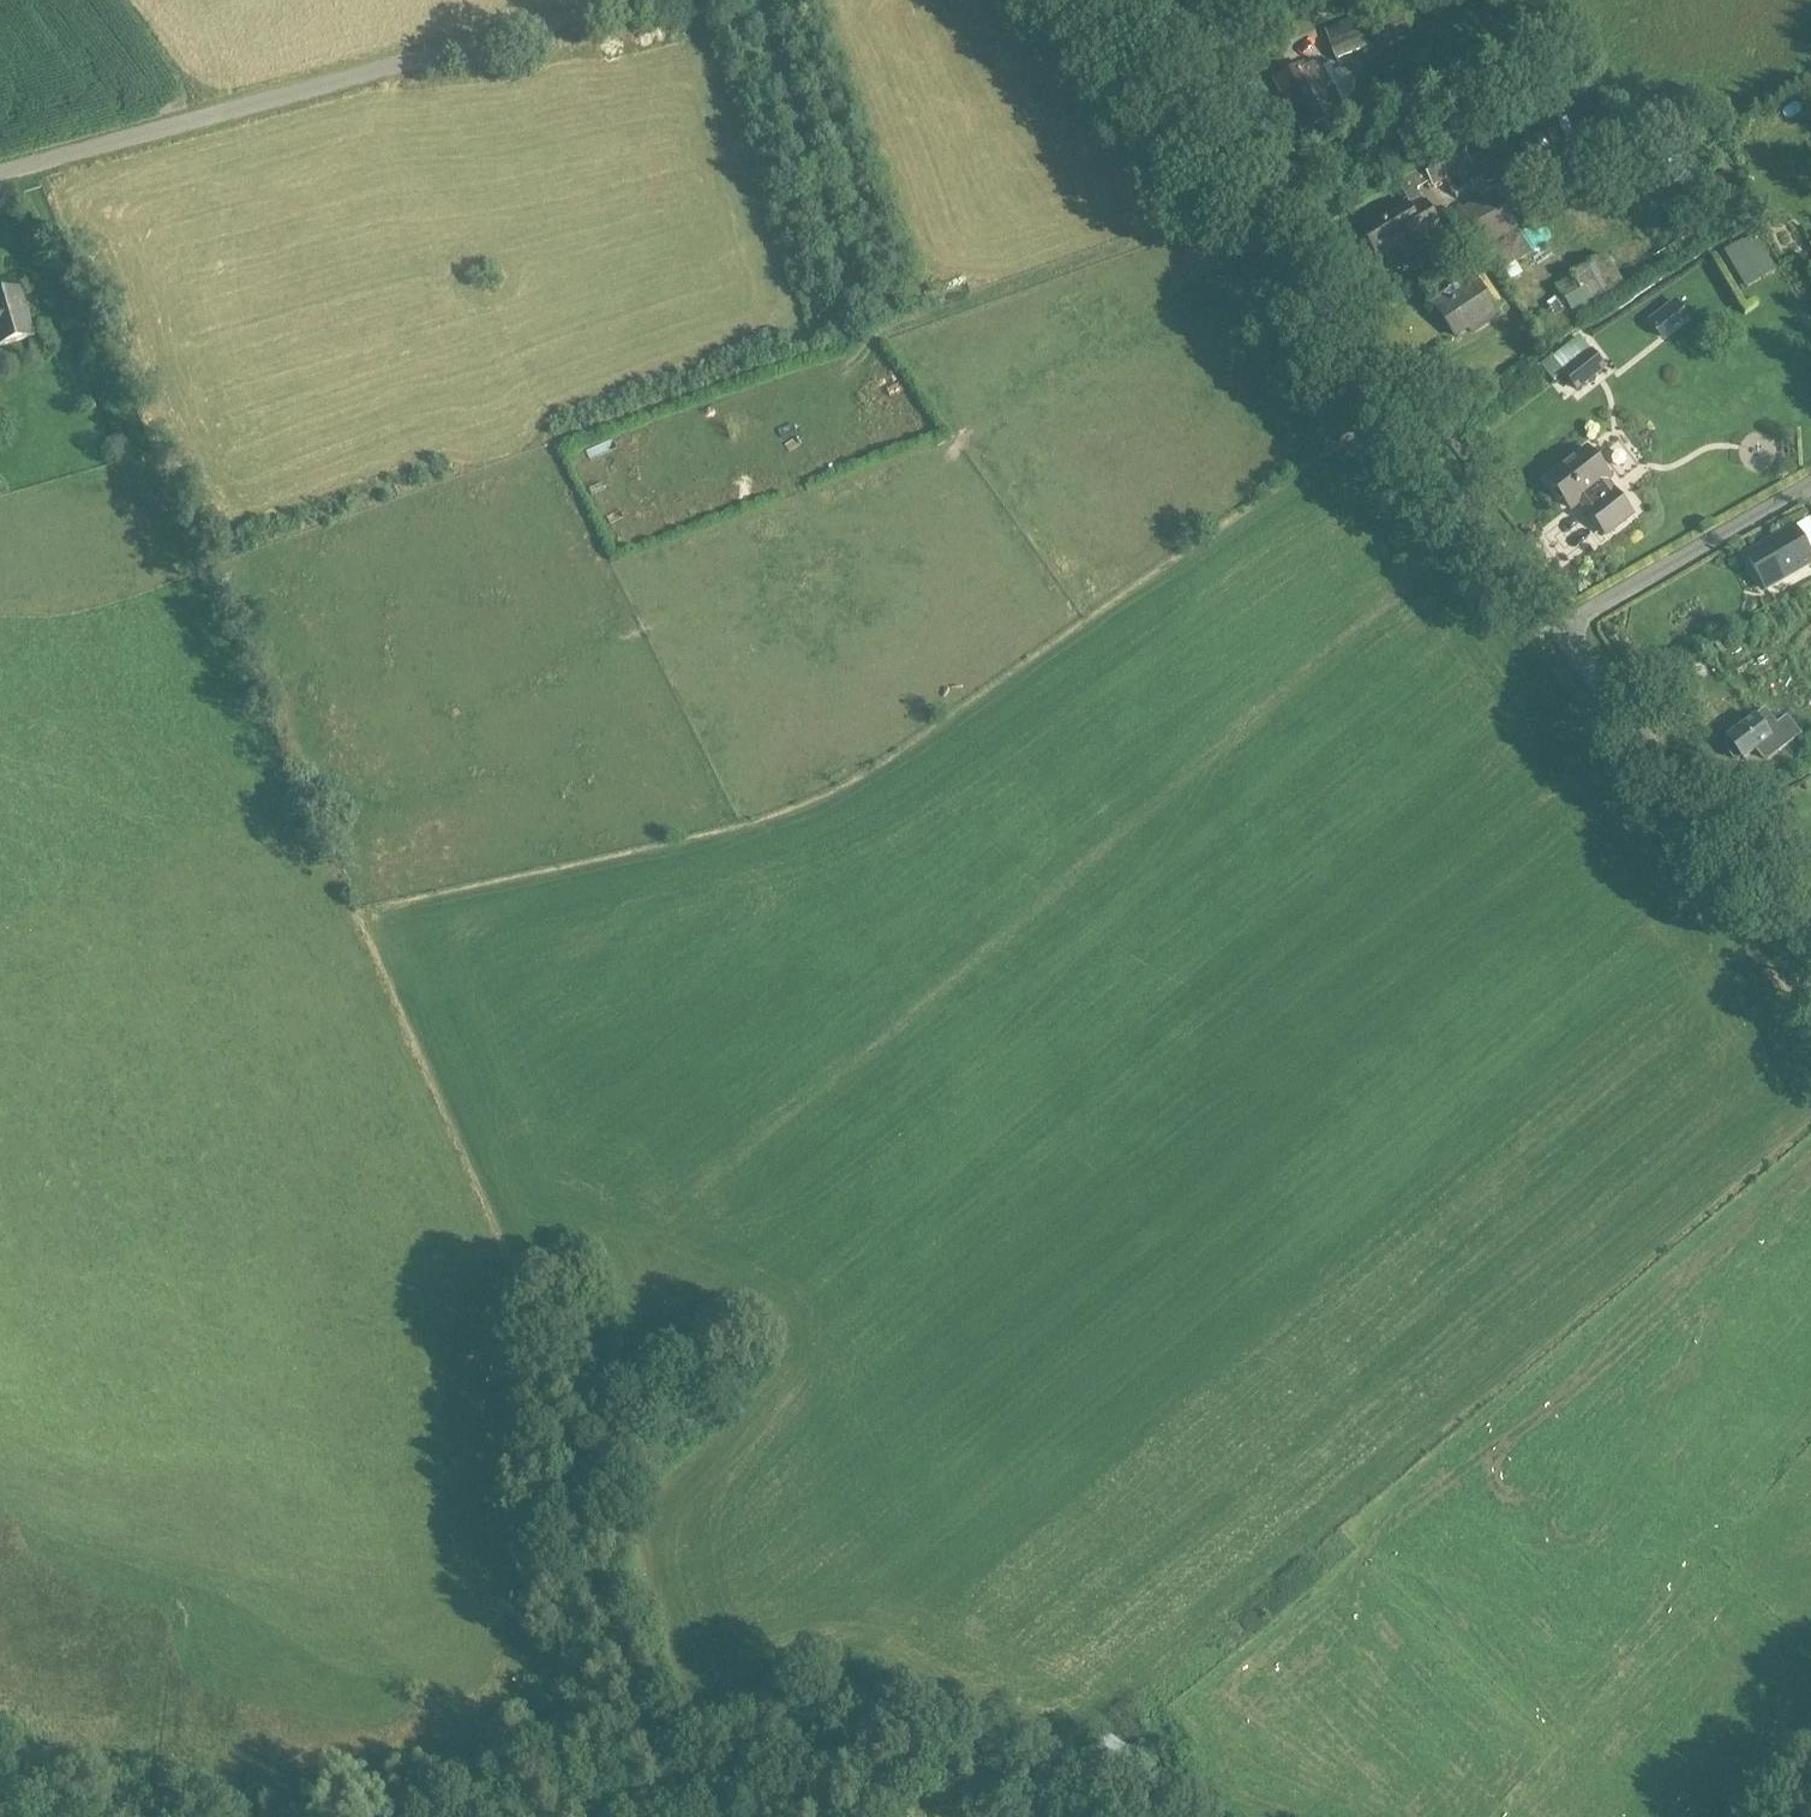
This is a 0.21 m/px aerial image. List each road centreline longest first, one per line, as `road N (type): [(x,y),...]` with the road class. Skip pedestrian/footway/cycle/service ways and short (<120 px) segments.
road 1 (unclassified): [(1560,628),(1076,0)]
road 2 (unclassified): [(0,173),(635,0)]
road 3 (unclassified): [(1810,958),(1560,628)]
road 4 (unclassified): [(1560,628),(1810,479)]

